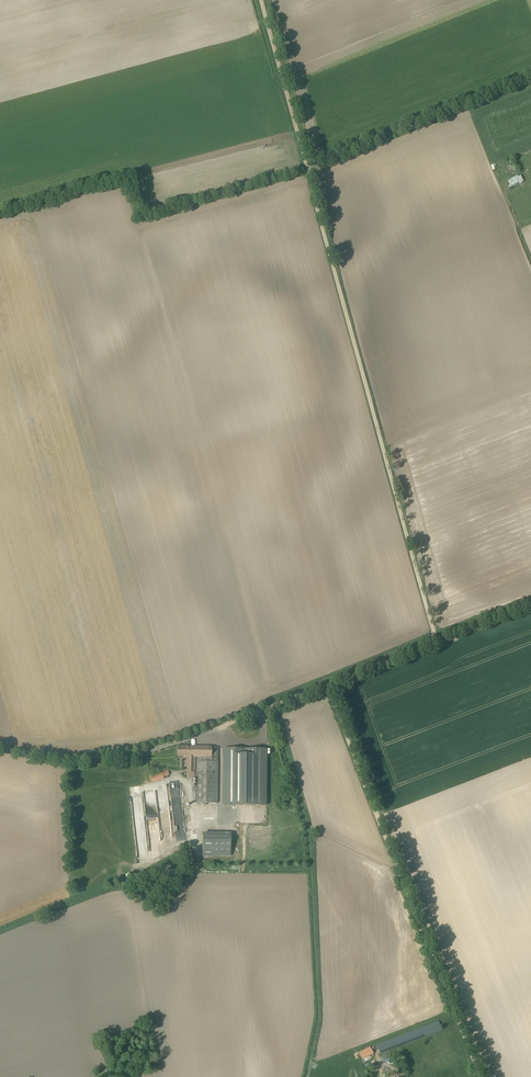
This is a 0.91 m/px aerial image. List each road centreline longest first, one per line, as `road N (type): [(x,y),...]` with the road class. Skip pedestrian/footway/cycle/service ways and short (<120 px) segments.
road 1 (track): [(435,636),(261,0)]
road 2 (unclassified): [(0,744),(81,755),(154,750),(427,646),(435,636)]
road 3 (track): [(479,1076),(327,685)]

